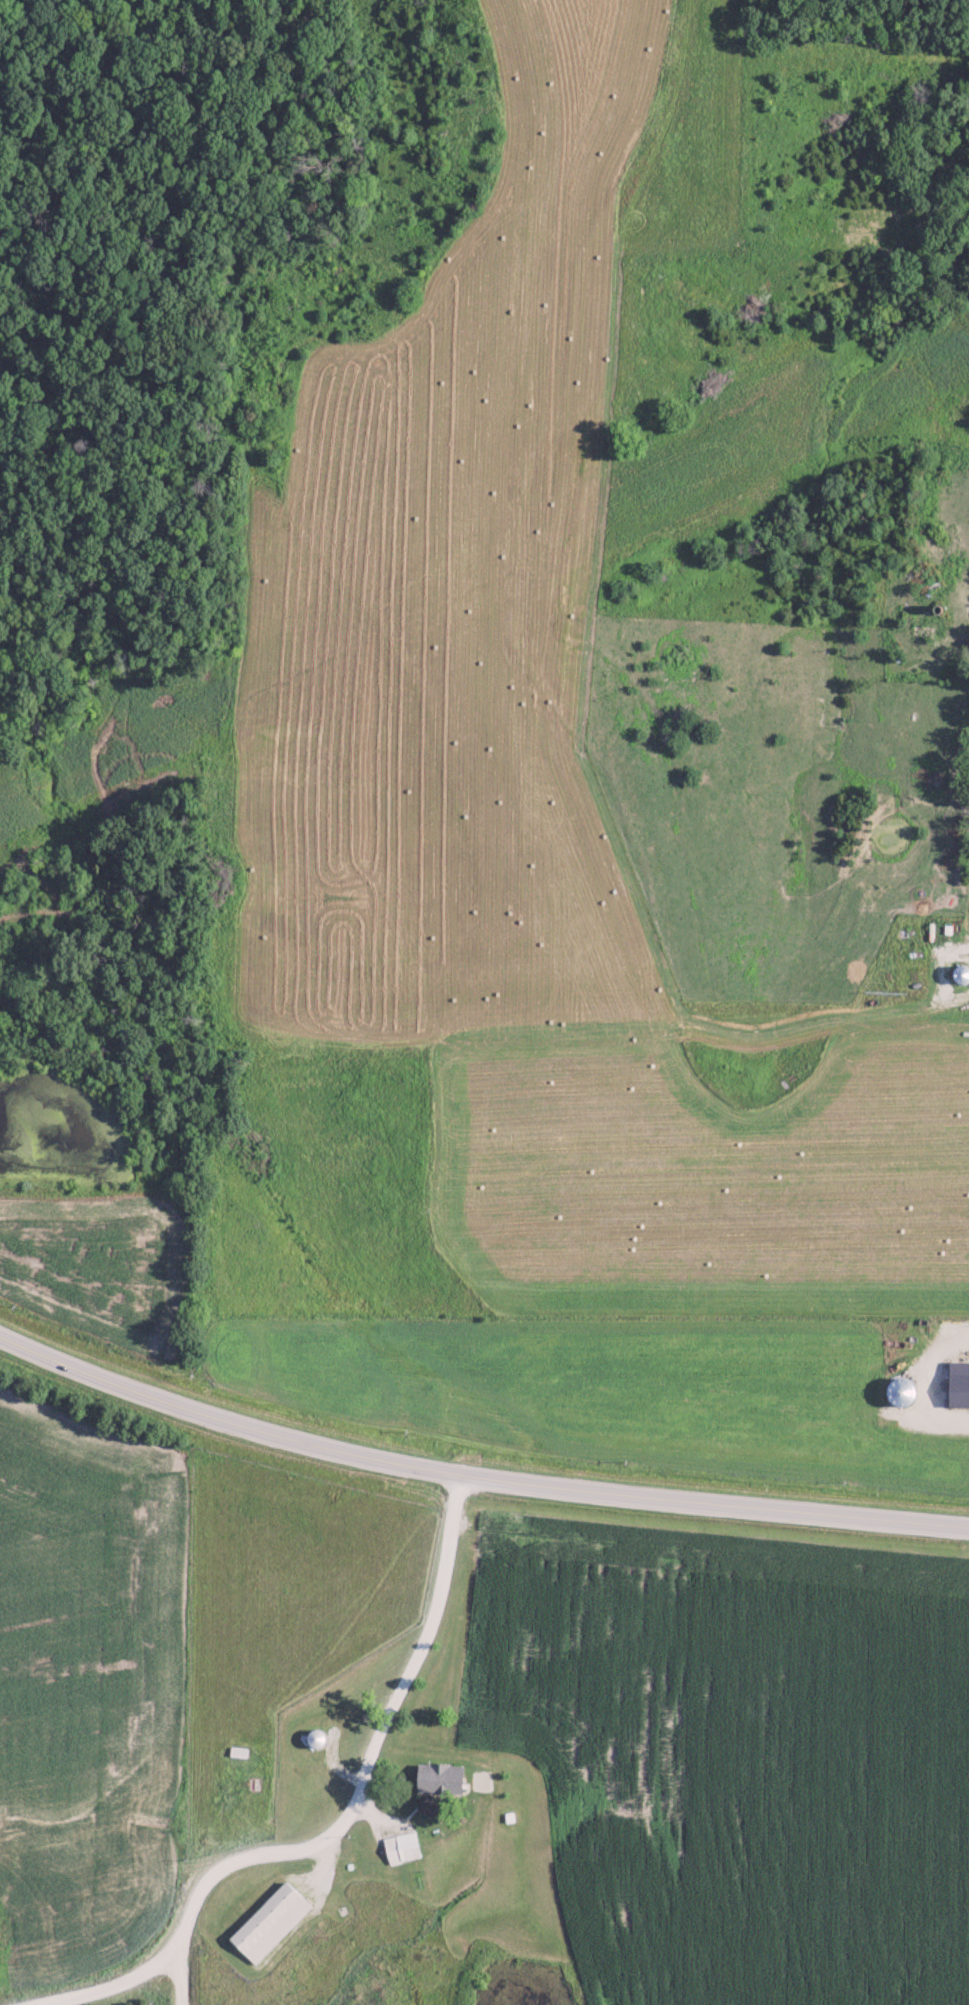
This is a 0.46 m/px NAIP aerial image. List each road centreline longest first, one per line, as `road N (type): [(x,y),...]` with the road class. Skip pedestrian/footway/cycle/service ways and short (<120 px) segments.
road 1 (primary): [(968,1525),(459,1473),(330,1448),(231,1423),(0,1336)]
road 2 (residential): [(184,1950),(195,1896),(220,1865),(258,1849),(318,1846),(345,1819),(374,1737),(438,1606),(459,1473)]
road 3 (residential): [(28,2004),(131,1980),(184,1950)]

